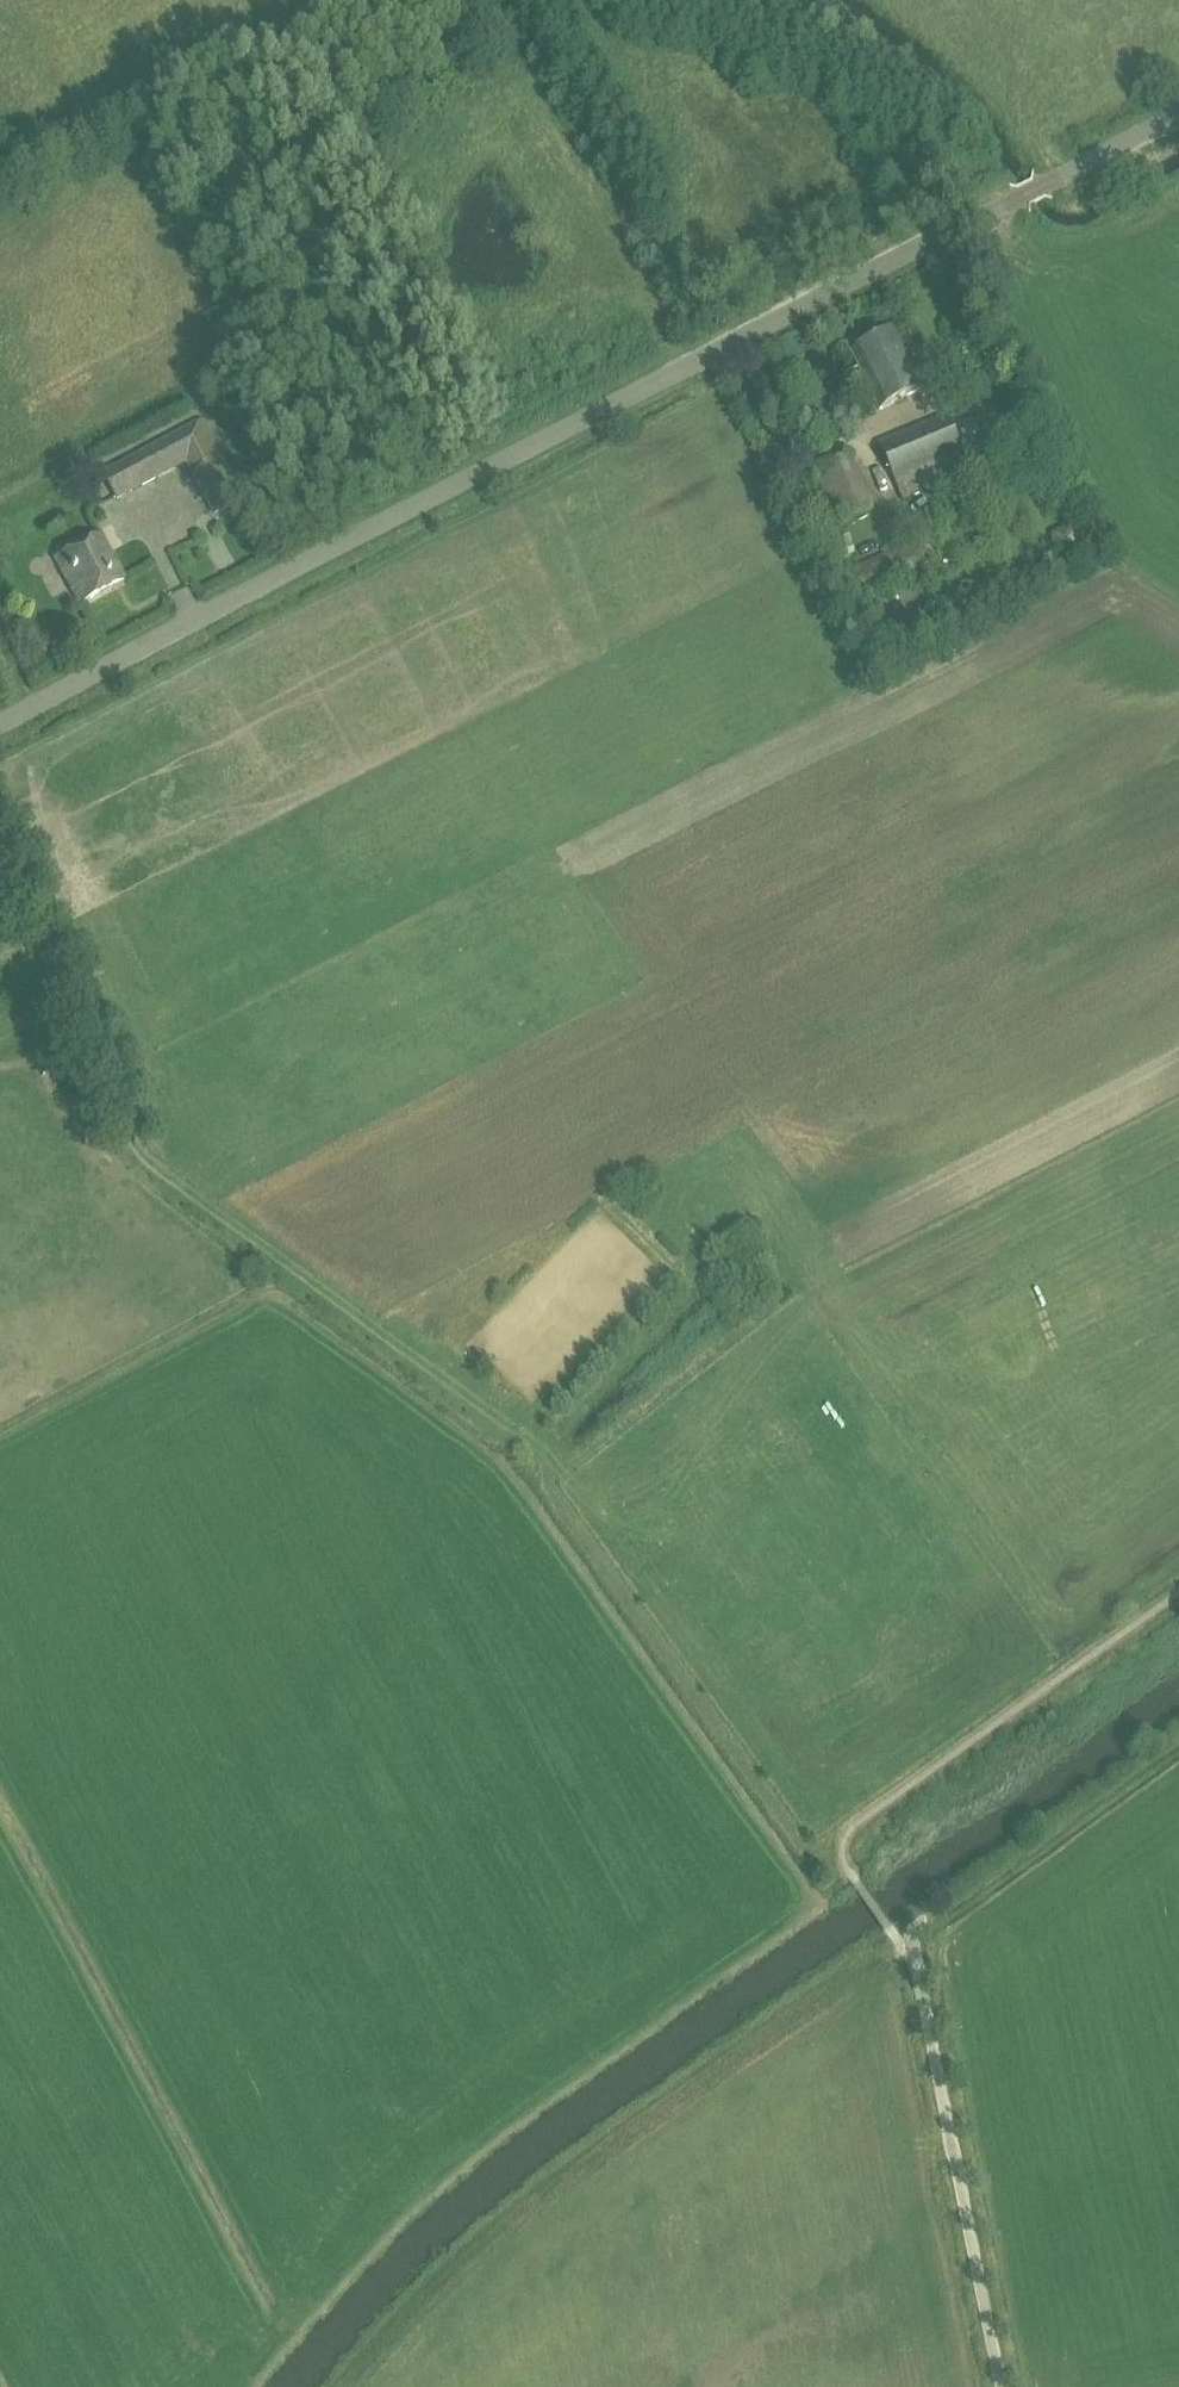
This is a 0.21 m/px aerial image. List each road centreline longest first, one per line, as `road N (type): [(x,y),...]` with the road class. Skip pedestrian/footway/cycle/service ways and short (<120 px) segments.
road 1 (unclassified): [(0,722),(1178,114)]
road 2 (track): [(0,855),(131,1135),(150,1161),(528,1437),(577,1487)]
road 3 (track): [(541,1451),(552,1490),(804,1854),(839,1859)]
road 4 (unclassified): [(1003,2386),(911,1960)]

